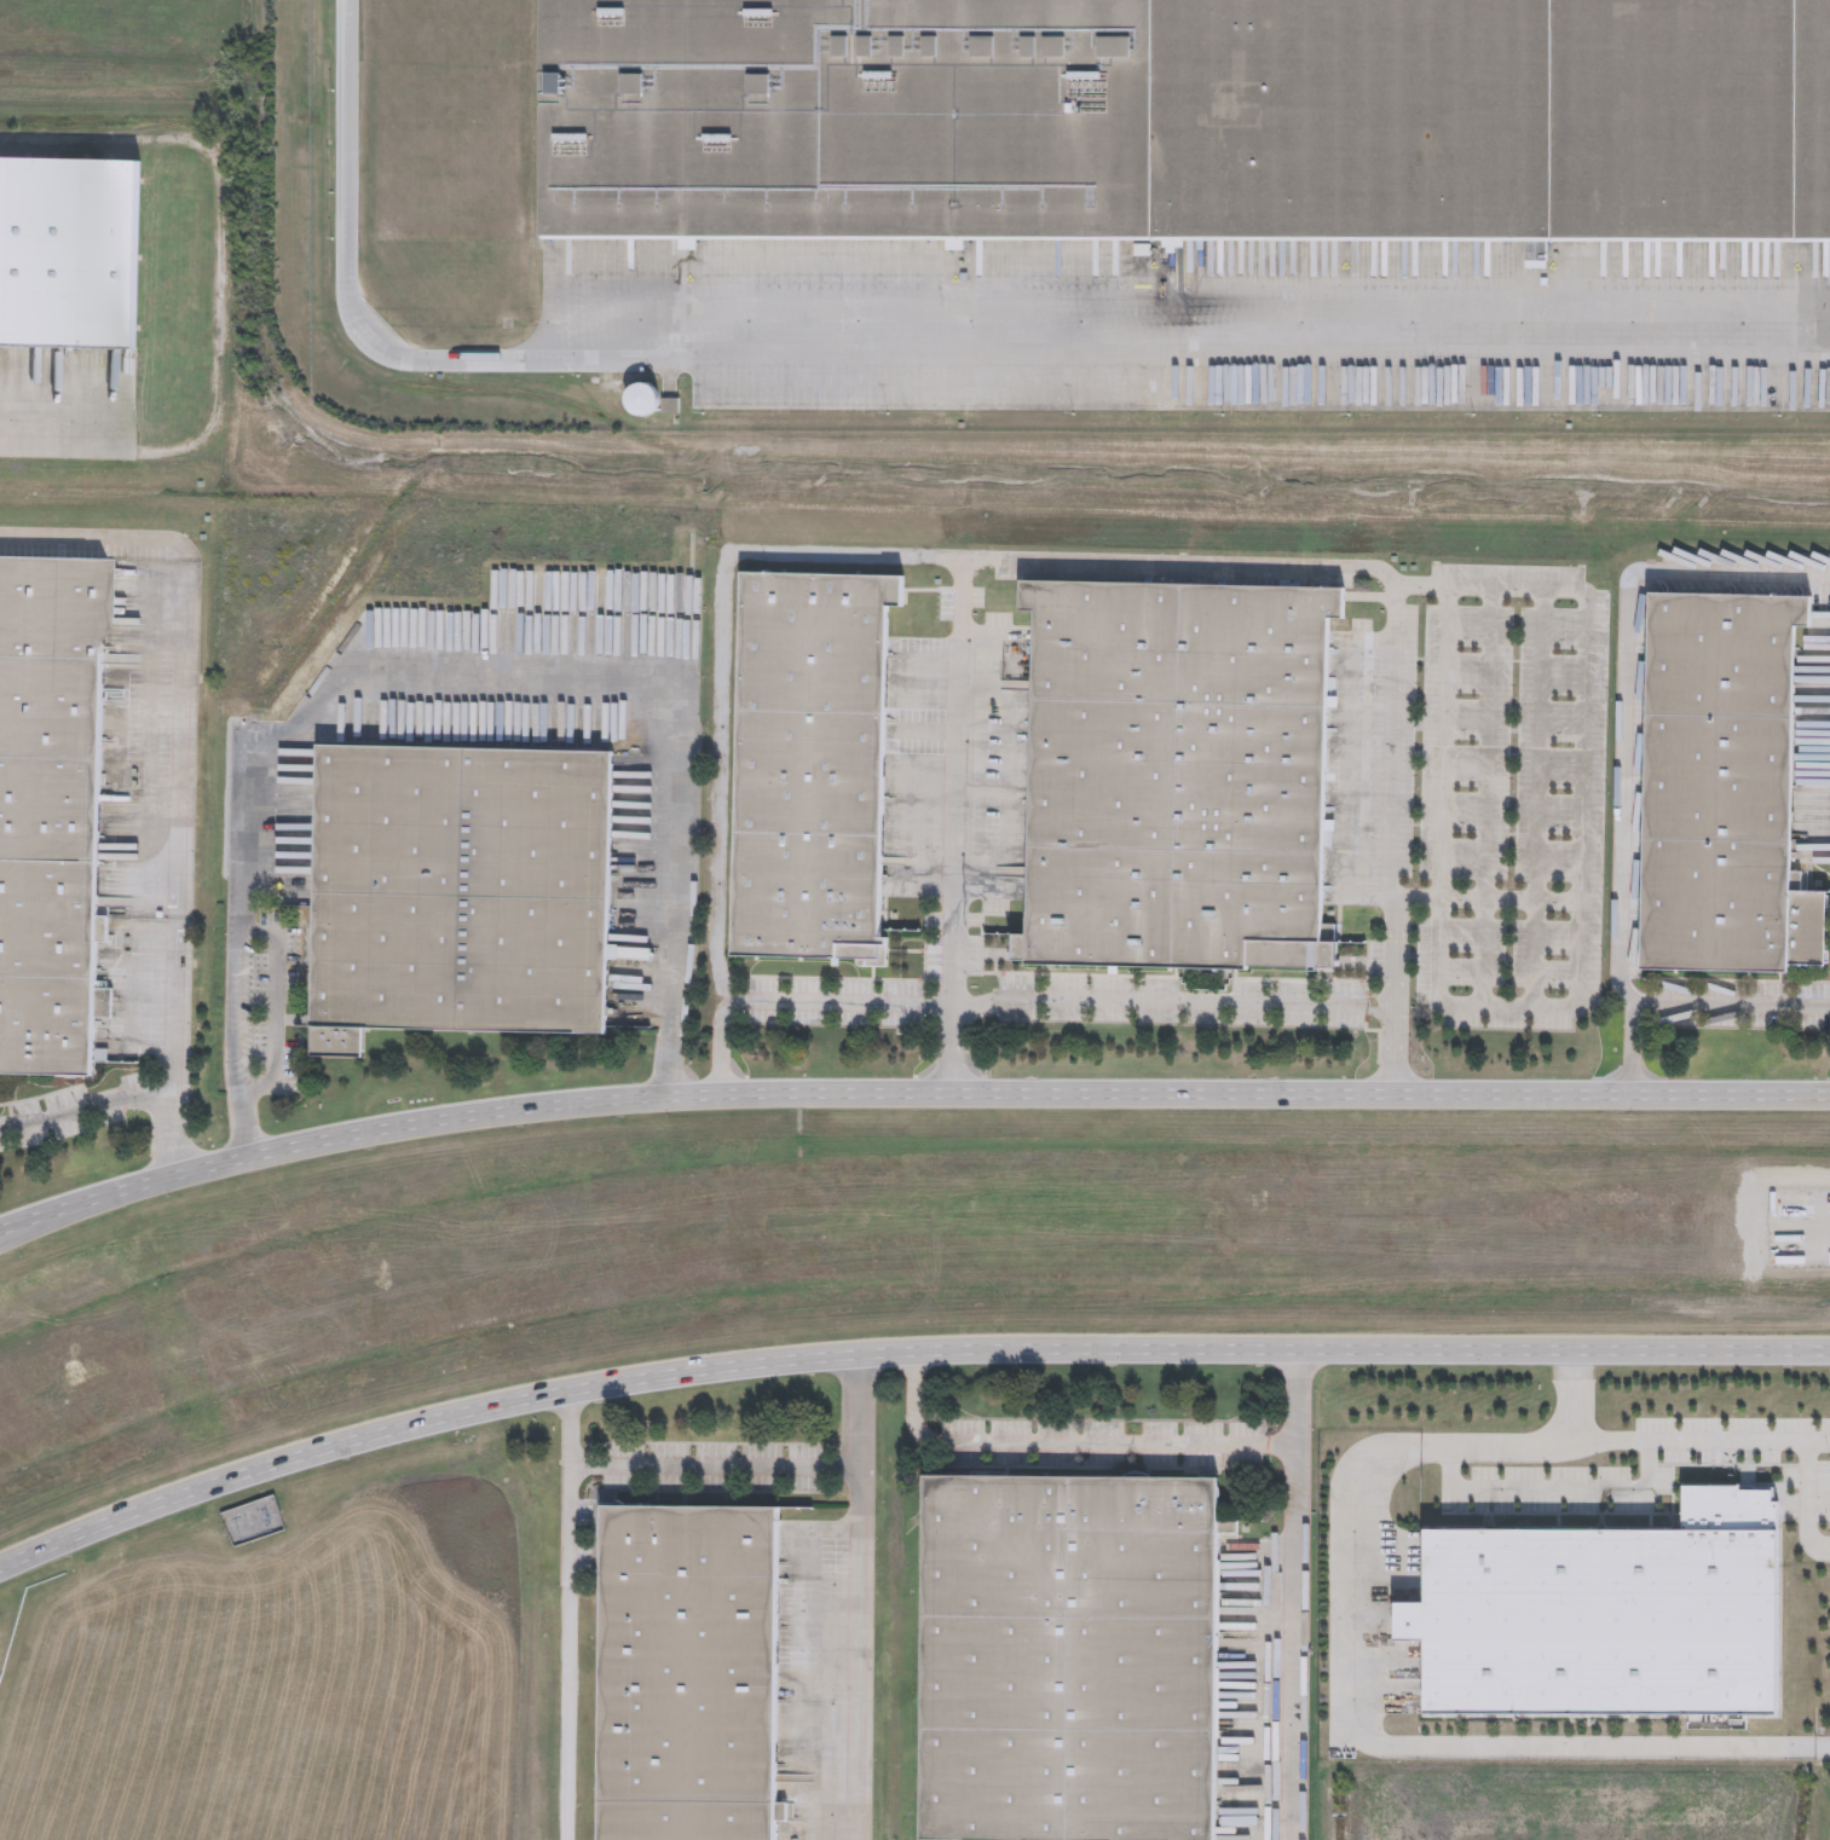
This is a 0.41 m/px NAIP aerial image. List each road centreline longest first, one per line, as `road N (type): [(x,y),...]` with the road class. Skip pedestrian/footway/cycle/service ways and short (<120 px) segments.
road 1 (trunk): [(0,1569),(217,1482),(348,1440),(705,1365),(1009,1346),(1829,1348)]
road 2 (trunk): [(1829,1096),(922,1093),(607,1100),(246,1157),(131,1187),(0,1237)]

